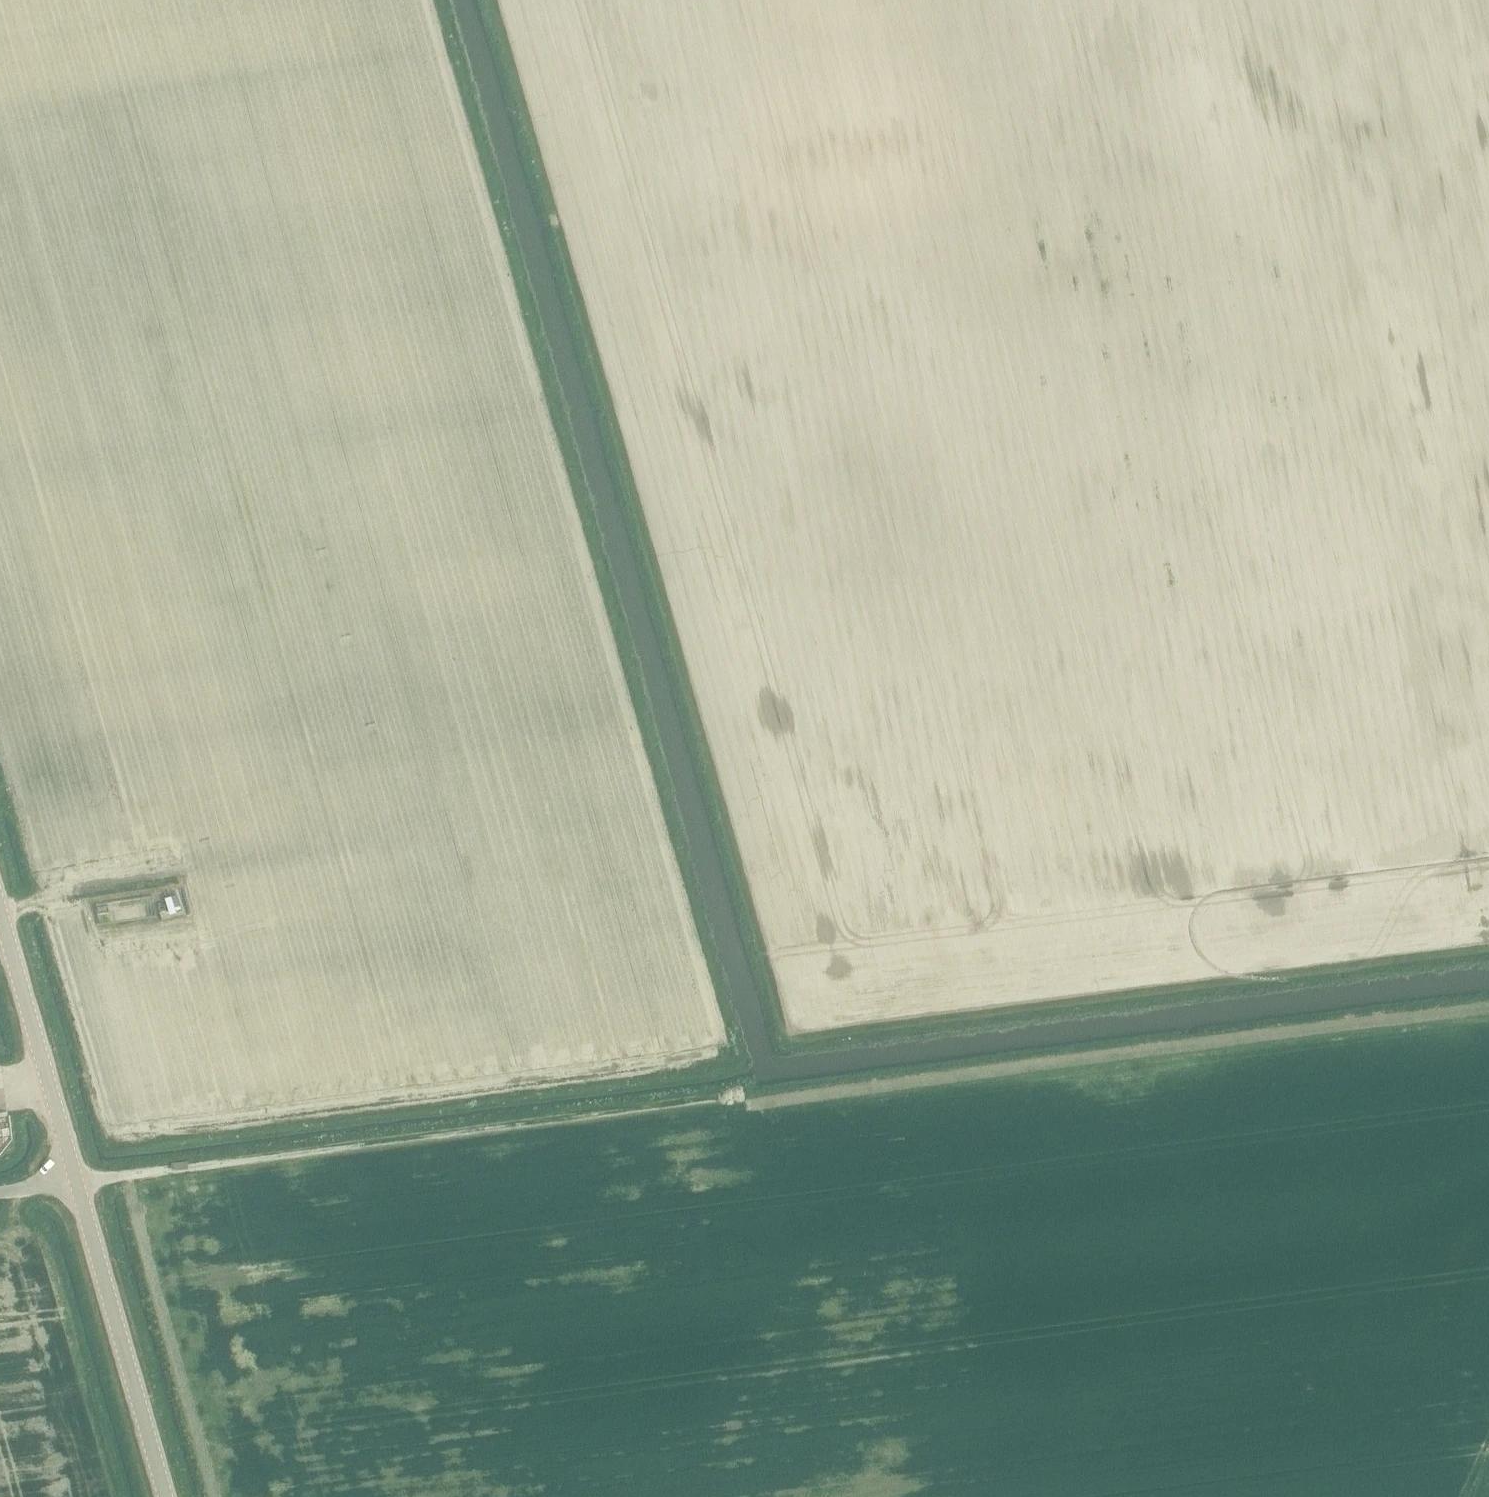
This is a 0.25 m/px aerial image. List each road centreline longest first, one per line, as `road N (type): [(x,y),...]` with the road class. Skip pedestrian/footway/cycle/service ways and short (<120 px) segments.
road 1 (track): [(0,1192),(732,1096)]
road 2 (tertiary): [(165,1496),(0,915)]
road 3 (track): [(182,881),(0,912)]

